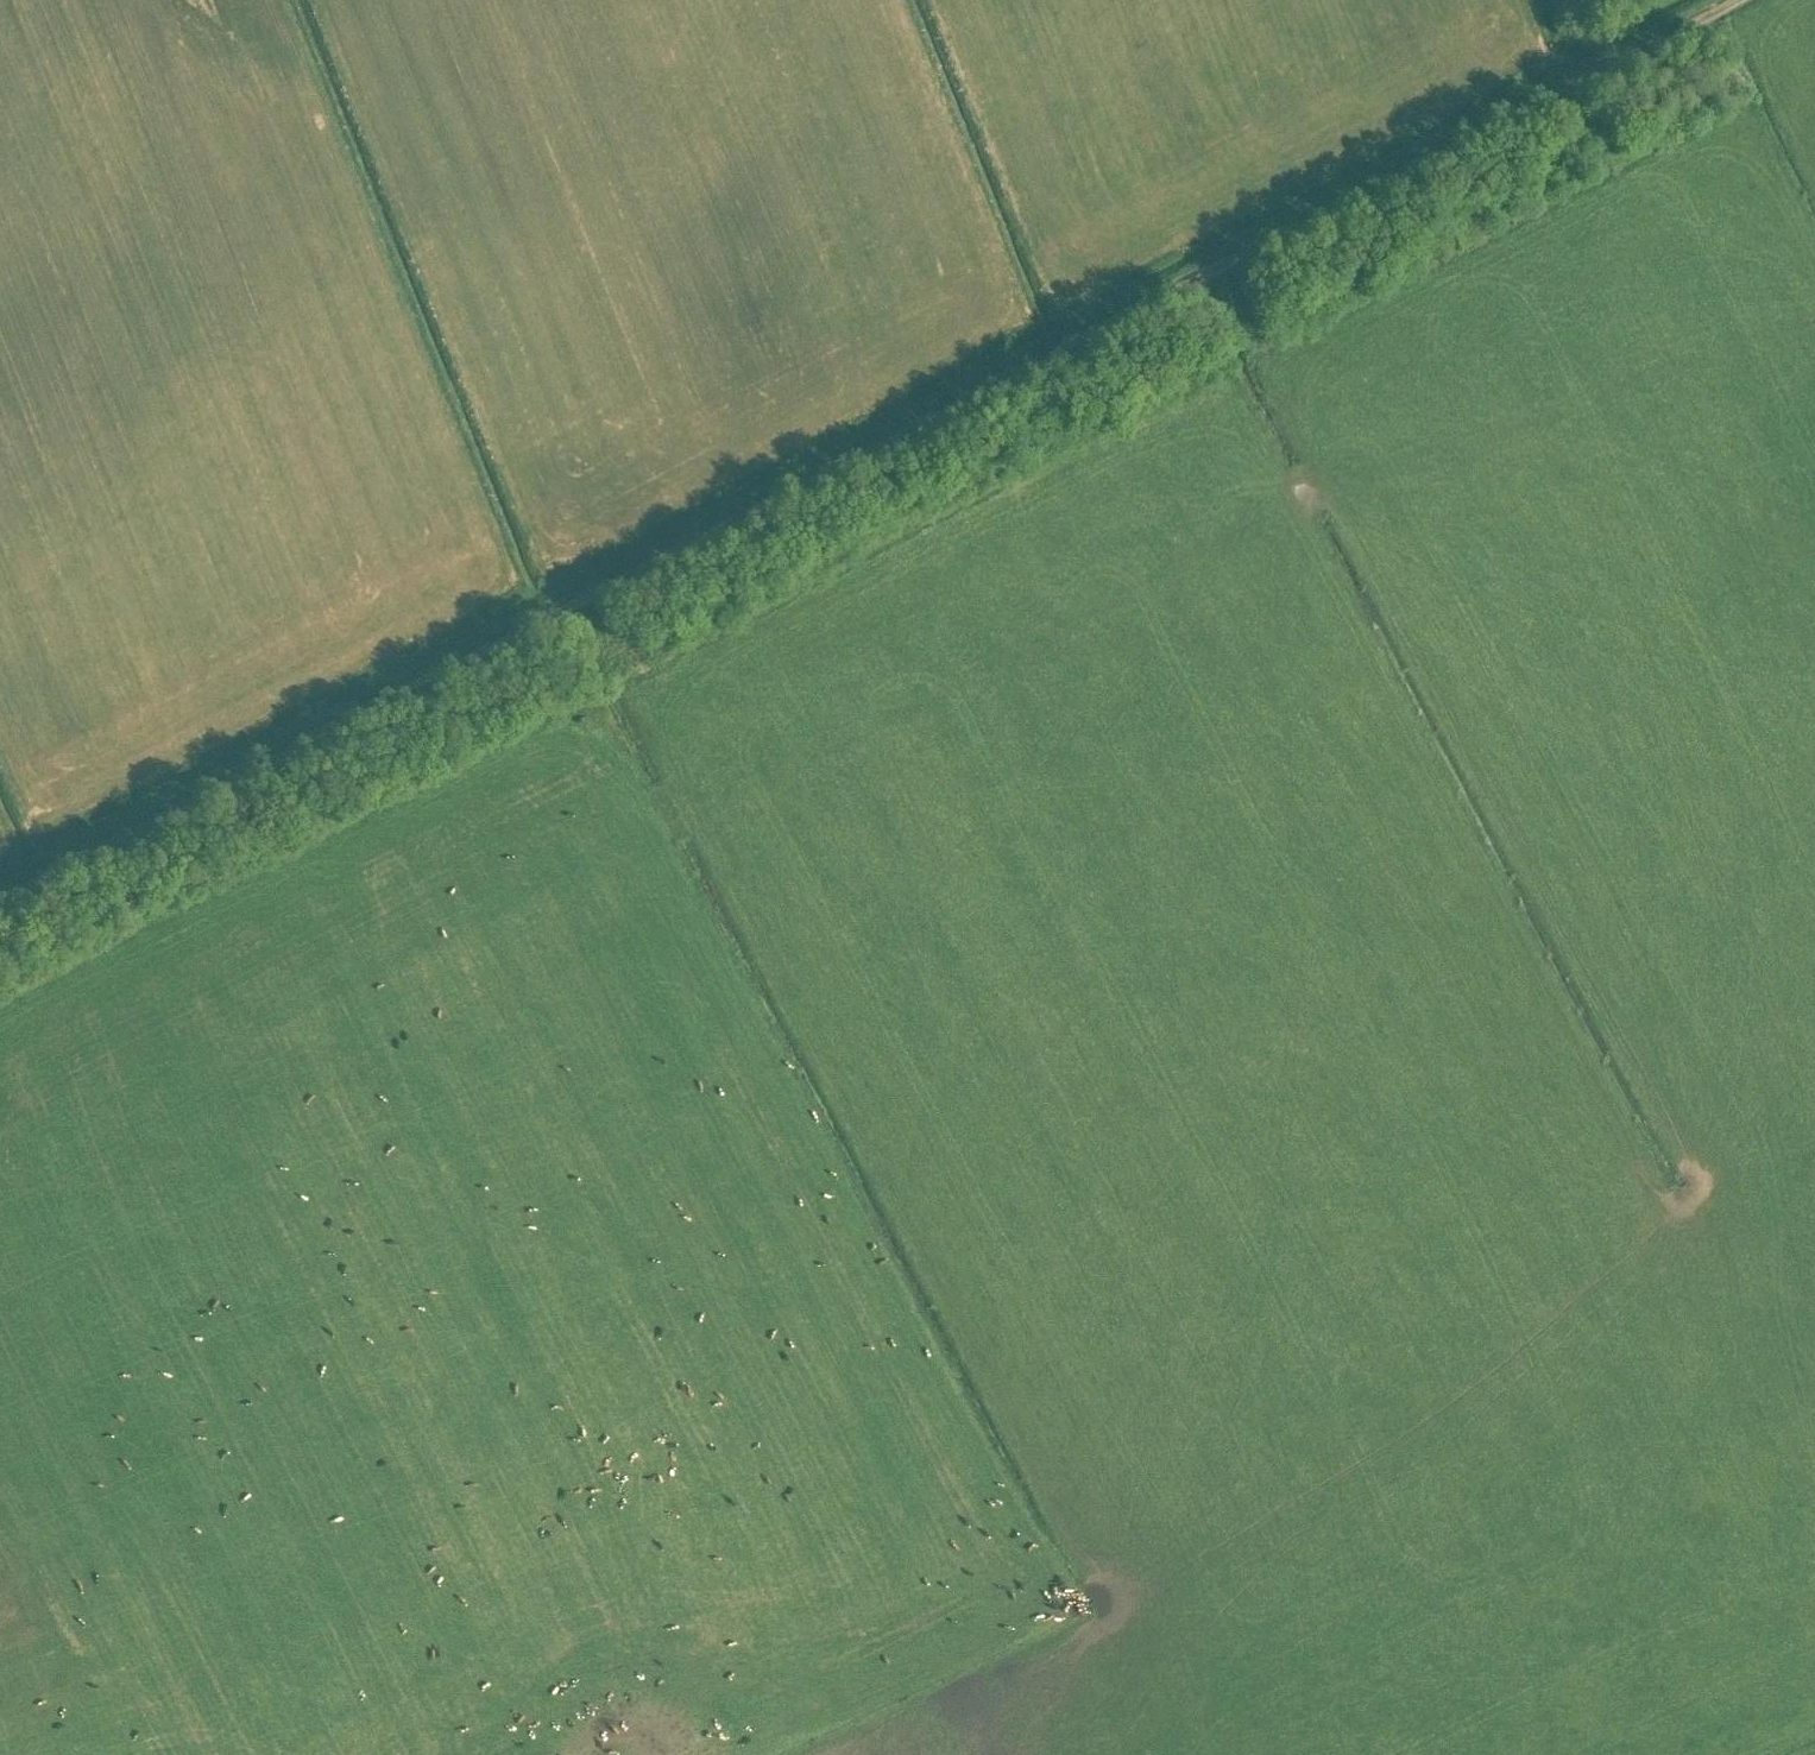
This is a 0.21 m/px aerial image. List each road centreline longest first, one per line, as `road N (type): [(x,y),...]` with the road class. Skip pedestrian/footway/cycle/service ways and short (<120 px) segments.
road 1 (track): [(1738,0),(0,896)]

